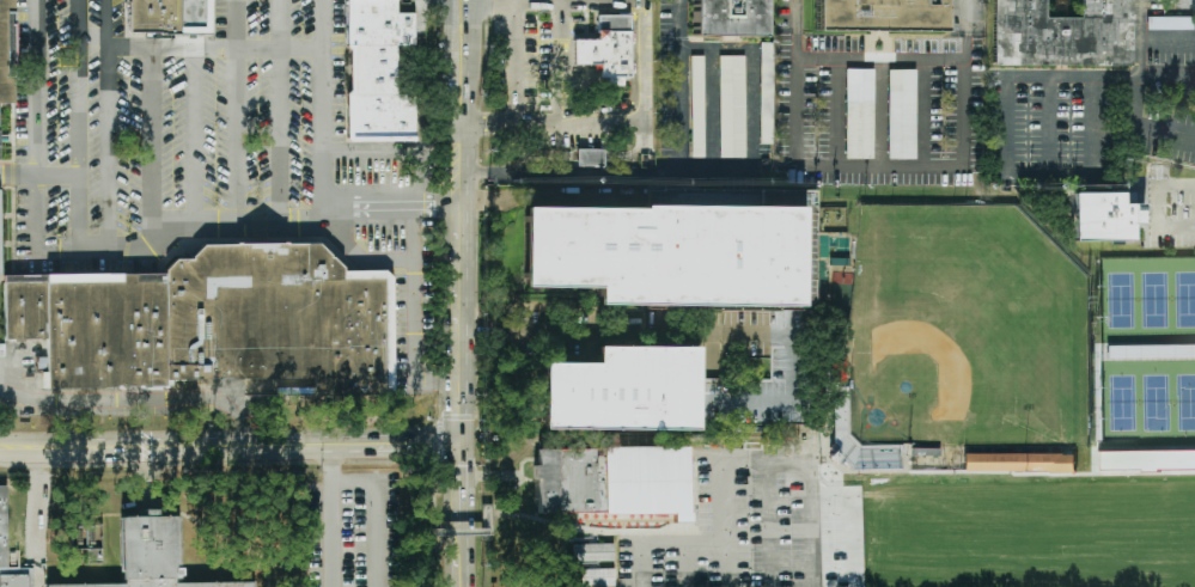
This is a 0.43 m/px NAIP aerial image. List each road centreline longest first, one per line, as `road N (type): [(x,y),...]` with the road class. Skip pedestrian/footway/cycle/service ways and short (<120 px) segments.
road 1 (tertiary): [(465,444),(462,108)]
road 2 (tertiary): [(255,447),(0,447)]
road 3 (tertiary): [(465,444),(255,447)]

